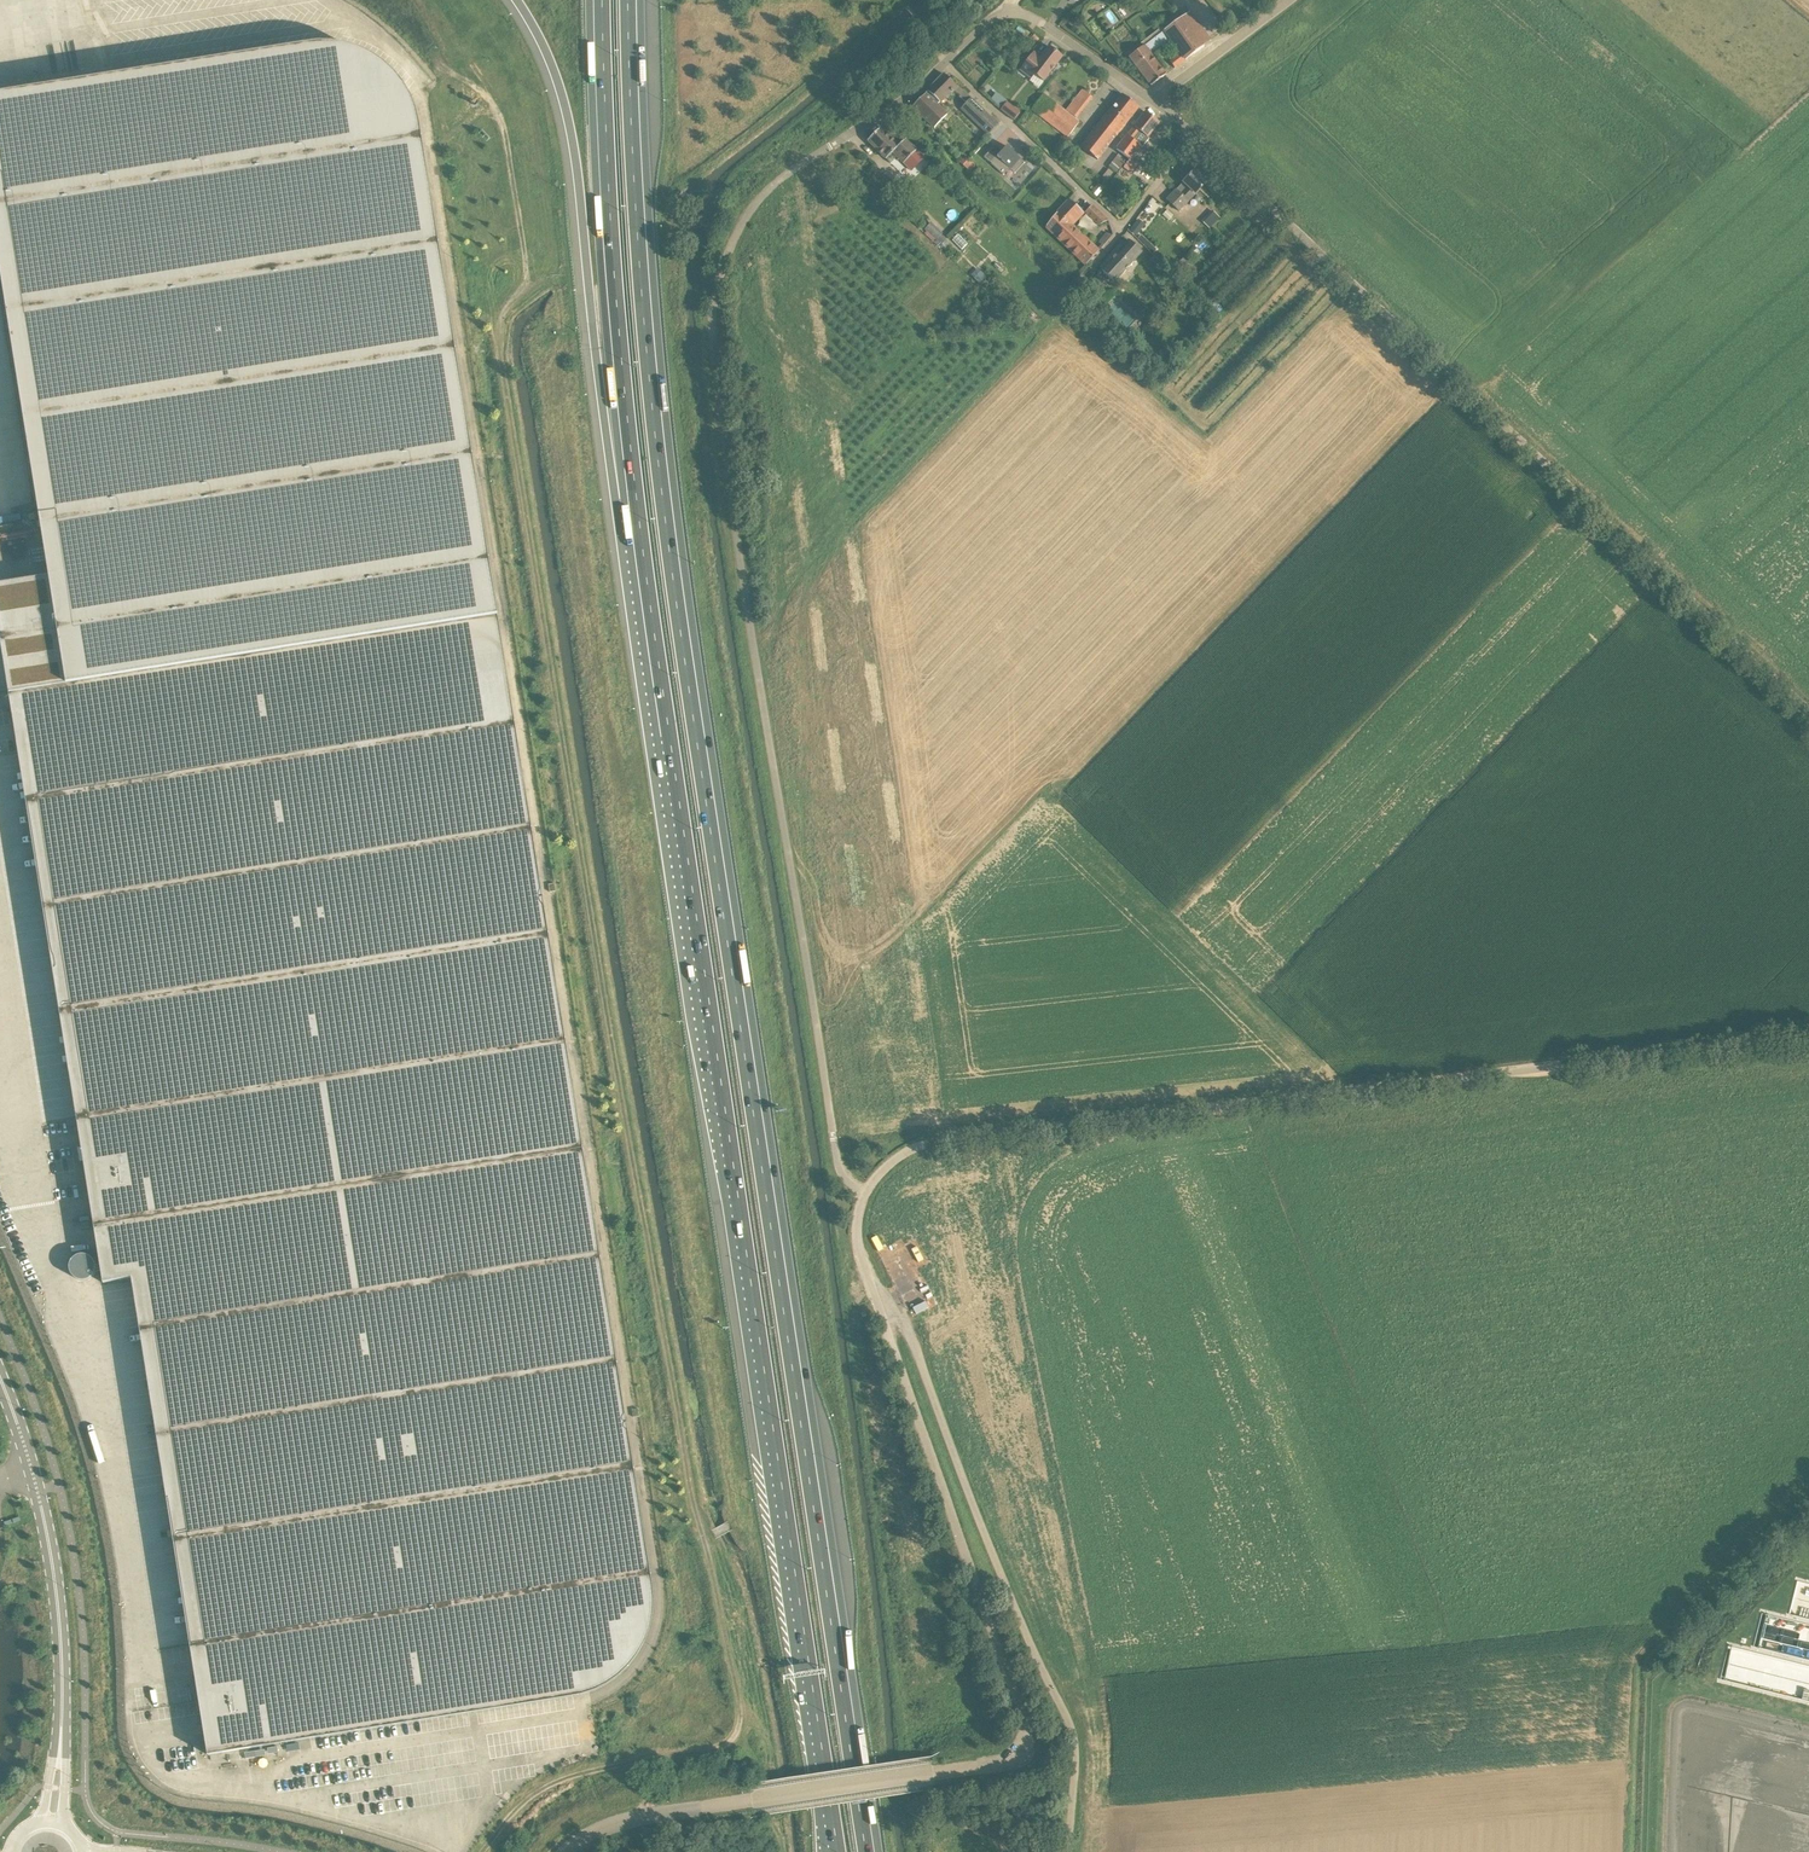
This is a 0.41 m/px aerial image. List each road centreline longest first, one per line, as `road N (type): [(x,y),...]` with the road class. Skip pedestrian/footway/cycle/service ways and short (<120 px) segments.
road 1 (track): [(480,1851),(509,1814),(562,1778),(703,1758),(734,1743),(742,1725),(656,1287),(495,332),(524,276),(504,128),(471,84),(423,44)]
road 2 (motorway): [(871,1851),(676,577),(648,317),(632,0)]
road 3 (motorway): [(633,500),(833,1851)]
road 4 (track): [(844,140),(797,161),(735,230),(718,276),(712,324),(733,535),(837,1166),(861,1194),(919,1149)]
road 5 (unclassified): [(564,1851),(625,1817),(1022,1757),(1025,1736),(887,1327),(958,1278),(959,1226),(983,1171)]
road 6 (unclassified): [(983,1171),(947,1141),(925,1095),(822,400),(803,208),(811,171),(844,140)]
road 7 (unclassified): [(1011,1190),(1053,1140),(1097,1122),(1808,1035)]
road 8 (unclassified): [(1808,702),(1245,178)]
road 9 (unclassified): [(1072,1851),(1088,1778),(1089,1717),(1000,1249),(1011,1190)]
road 10 (motorway): [(516,0),(562,91),(594,342),(633,500)]
road 11 (motorway): [(598,0),(614,324),(633,500)]
road 12 (tertiary): [(61,1742),(51,1555),(0,1378)]
road 13 (residential): [(1149,95),(1028,13),(1000,14),(944,63)]
road 14 (residential): [(1121,227),(944,63)]
road 15 (residential): [(1149,95),(1278,0)]
road 16 (residential): [(844,140),(944,63)]

